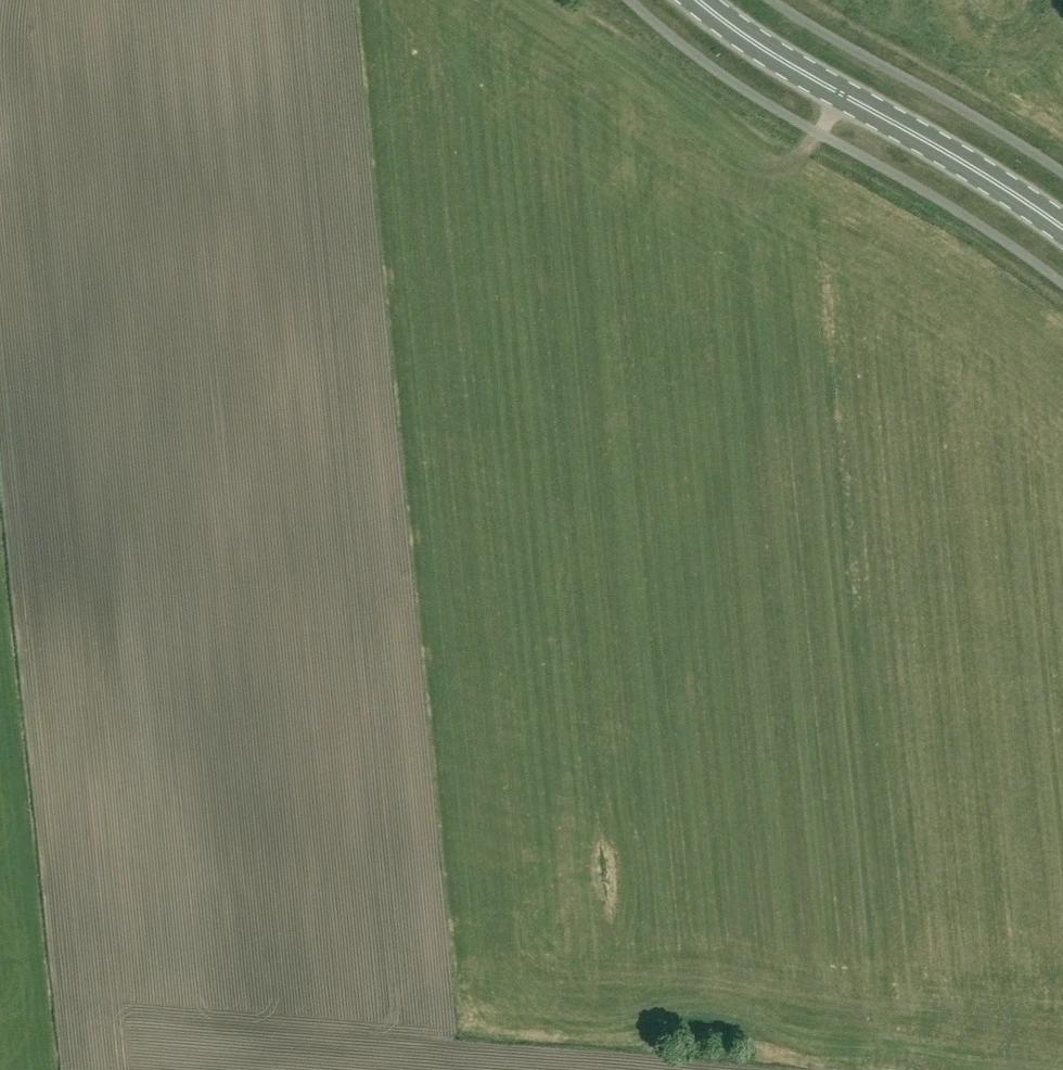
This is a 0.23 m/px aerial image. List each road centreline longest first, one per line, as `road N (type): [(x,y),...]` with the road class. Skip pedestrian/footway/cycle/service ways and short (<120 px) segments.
road 1 (primary): [(1062,230),(699,0)]

